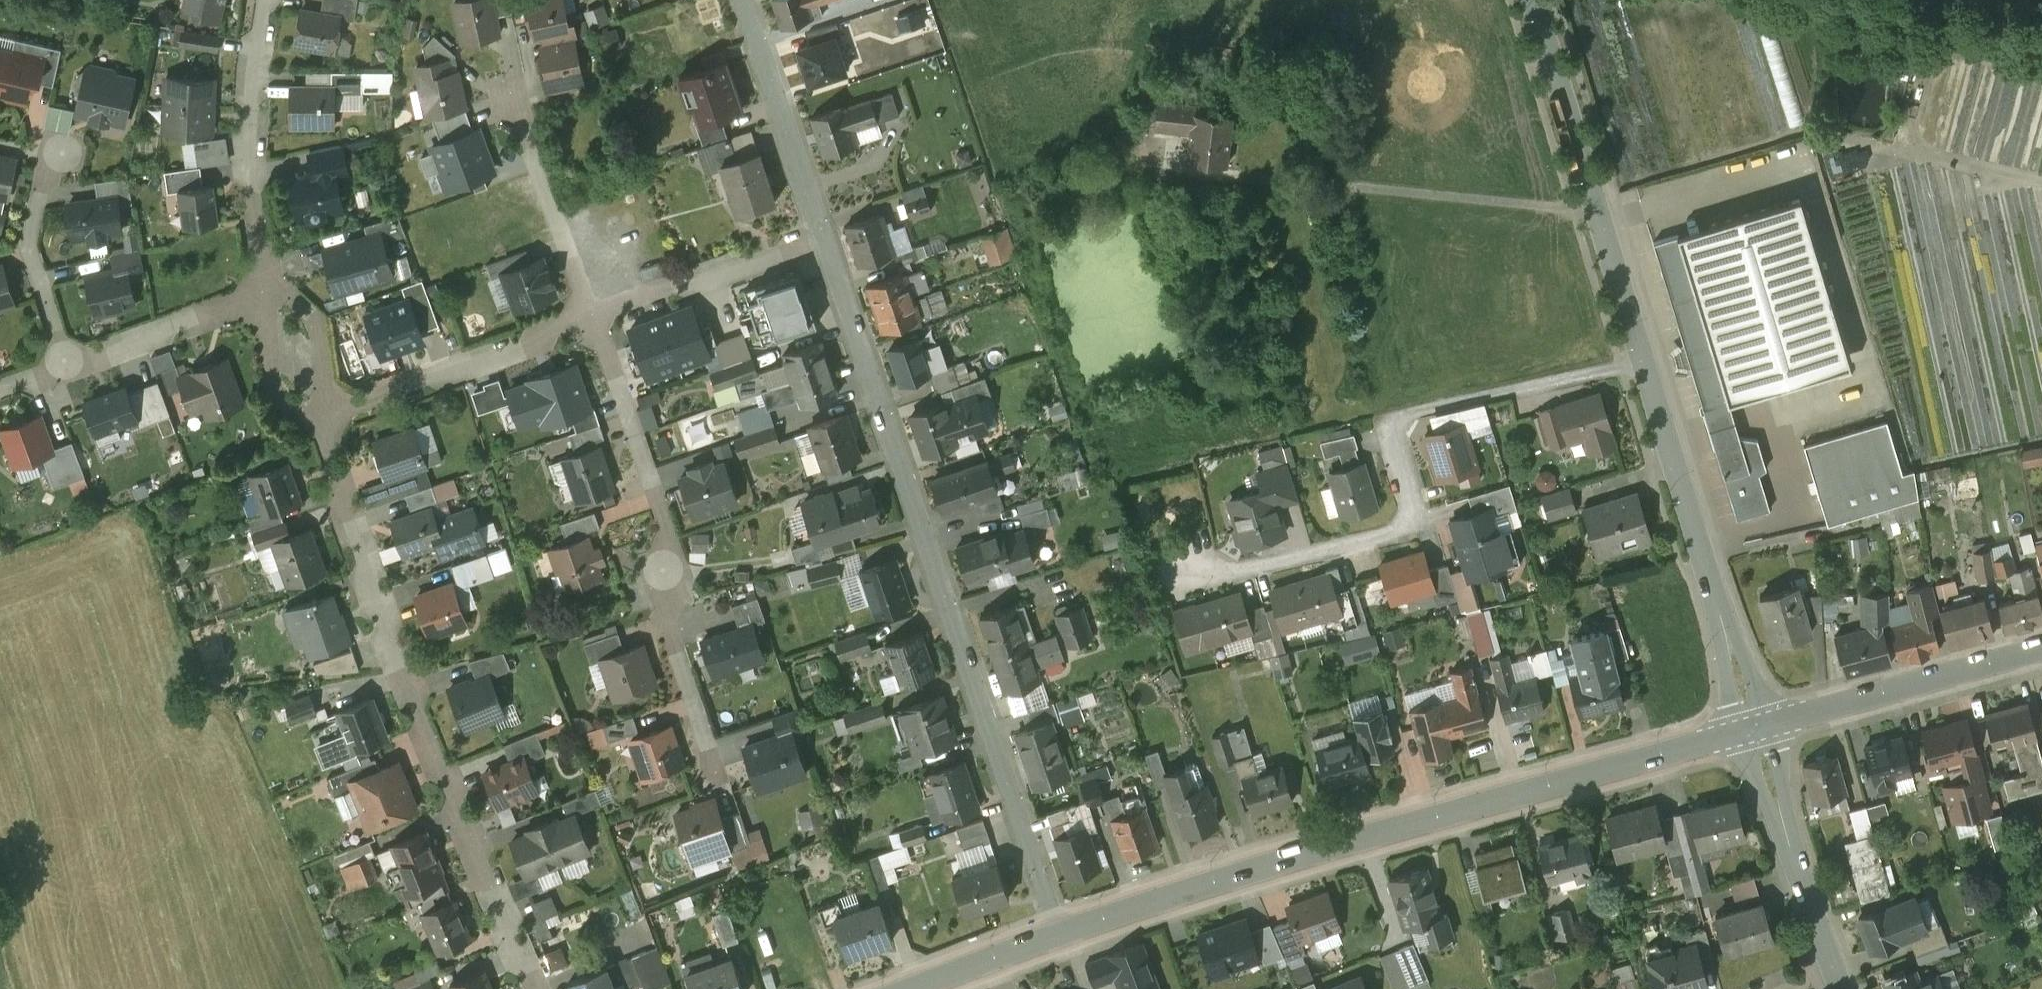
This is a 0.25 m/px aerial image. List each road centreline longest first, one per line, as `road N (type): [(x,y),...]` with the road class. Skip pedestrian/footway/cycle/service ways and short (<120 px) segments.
road 1 (residential): [(1060,931),(827,232)]
road 2 (tertiary): [(1060,931),(1755,726)]
road 3 (residential): [(535,988),(416,700),(318,415)]
road 4 (residential): [(1193,575),(1422,525),(1393,418),(1642,357)]
road 5 (residential): [(593,315),(663,511),(671,624),(714,761)]
road 6 (tertiary): [(1755,726),(1642,357)]
road 7 (tertiary): [(1642,357),(1530,0)]
road 8 (residential): [(1755,726),(2041,641)]
road 9 (residential): [(593,315),(318,415)]
road 10 (residential): [(271,286),(251,158),(267,0)]
road 11 (tertiary): [(1832,969),(1755,726)]
road 12 (residential): [(827,232),(593,315)]
road 13 (residential): [(827,232),(752,0)]
road 14 (residential): [(593,315),(514,86)]
road 15 (residential): [(271,286),(67,361)]
road 16 (residential): [(67,361),(31,242),(50,157)]
road 17 (tertiary): [(911,988),(1060,931)]
road 18 (residential): [(318,415),(325,355),(318,322),(271,286)]
road 19 (residential): [(318,415),(275,383),(271,286)]
road 20 (residential): [(2041,41),(1913,11)]

